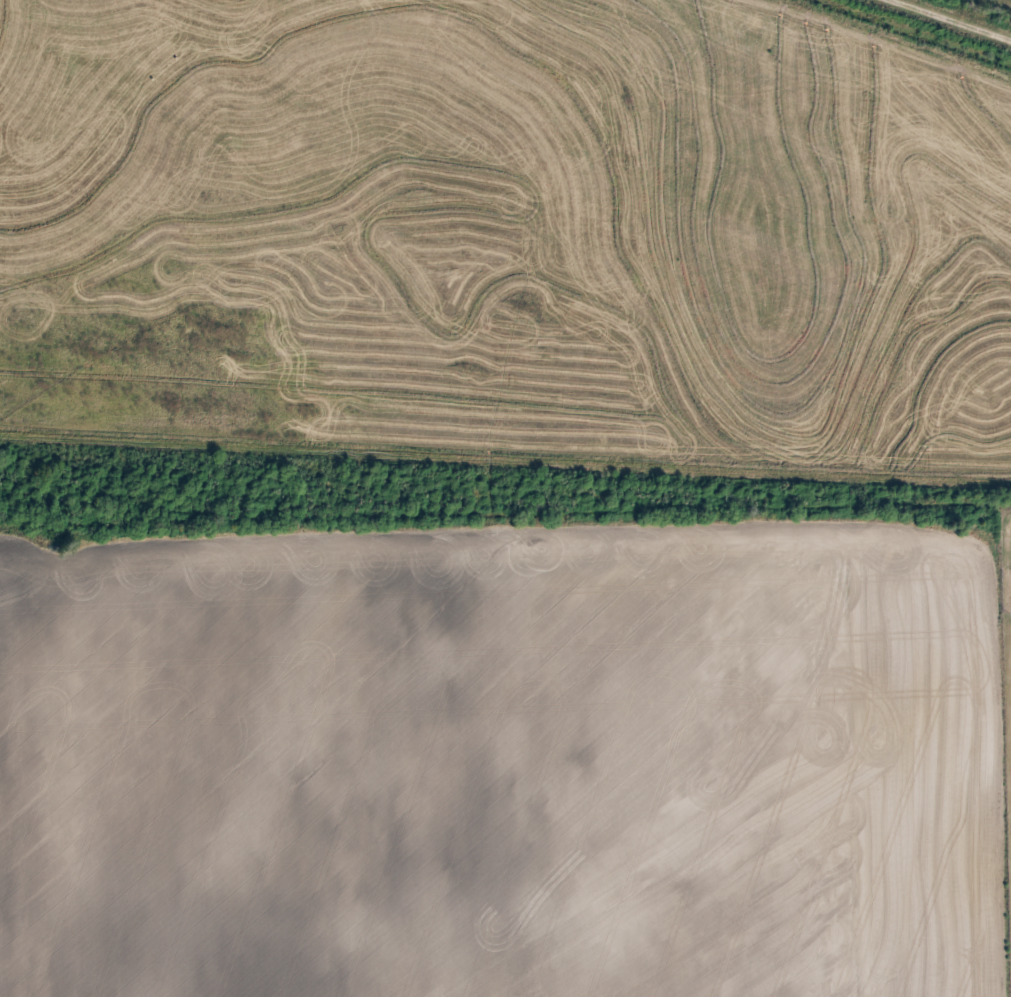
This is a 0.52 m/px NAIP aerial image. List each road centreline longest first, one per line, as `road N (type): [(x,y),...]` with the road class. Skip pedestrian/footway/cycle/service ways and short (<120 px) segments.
road 1 (track): [(0,518),(1010,492)]

